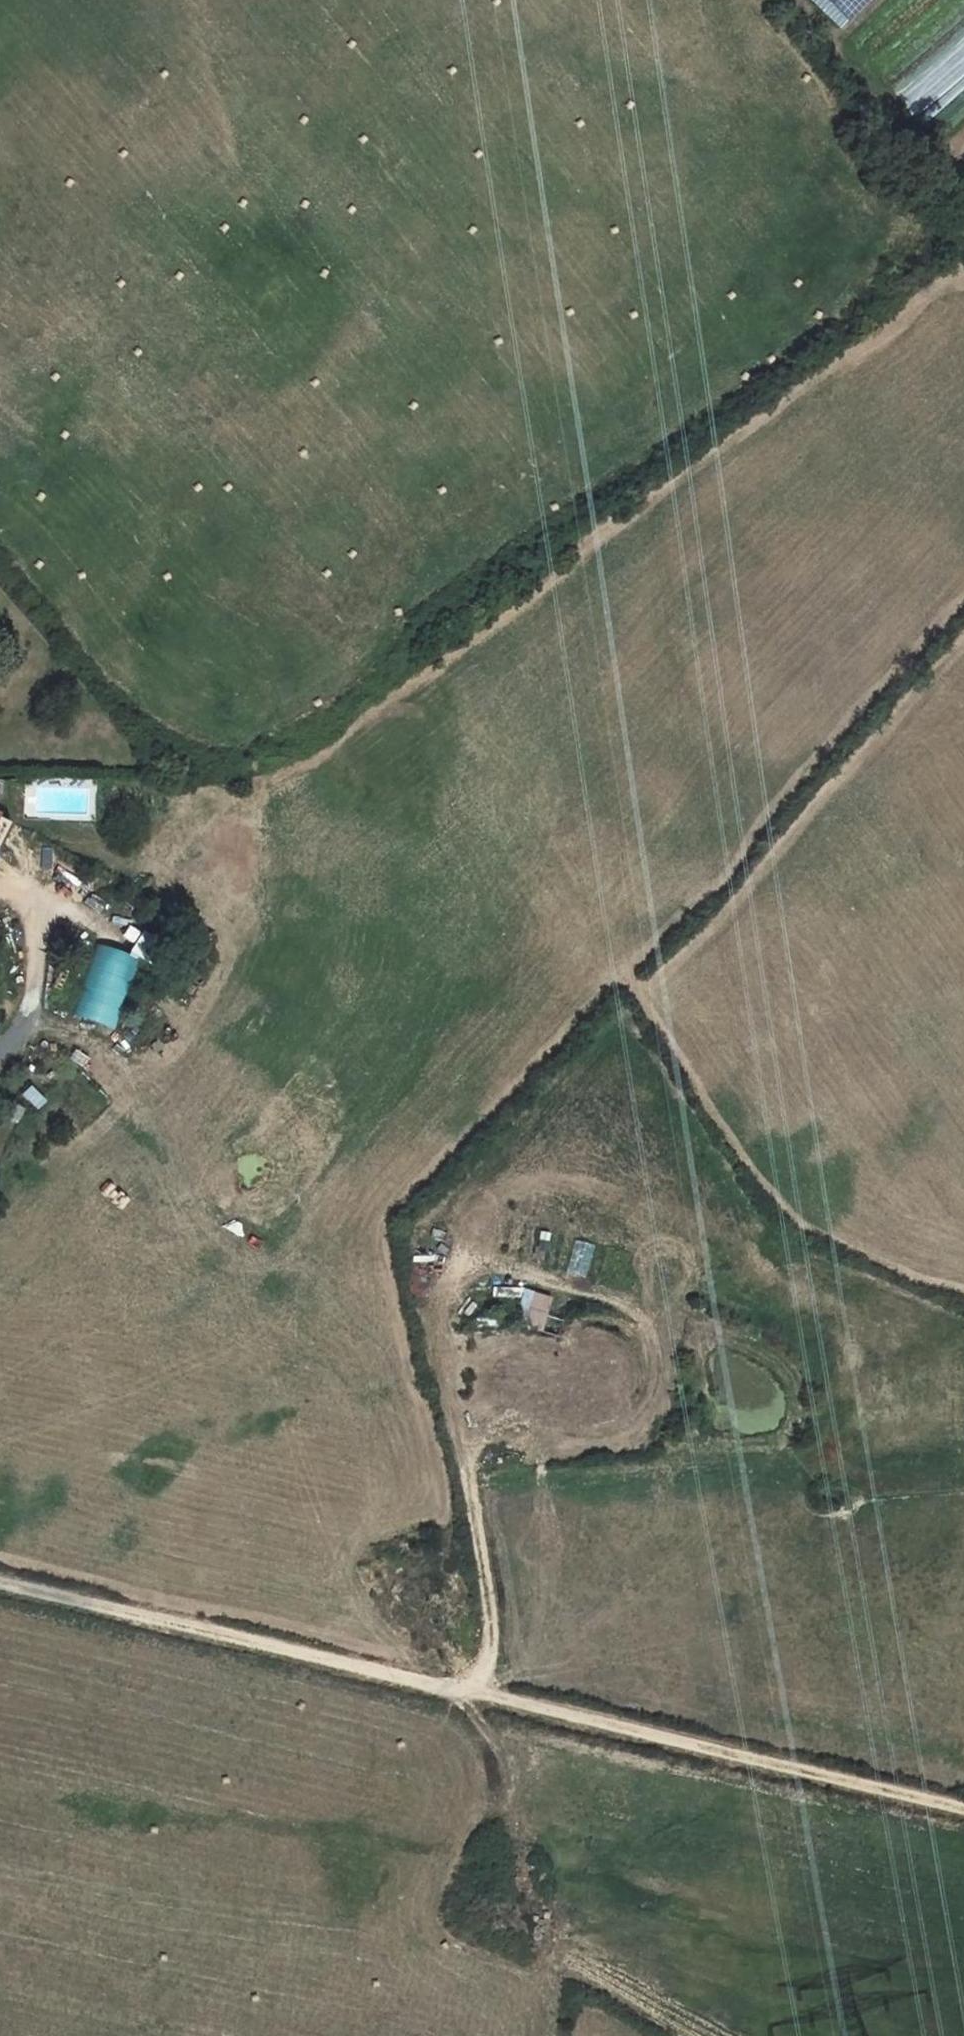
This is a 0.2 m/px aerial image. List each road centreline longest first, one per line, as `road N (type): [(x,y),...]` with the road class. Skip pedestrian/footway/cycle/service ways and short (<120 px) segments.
road 1 (track): [(963,1810),(0,1582)]

